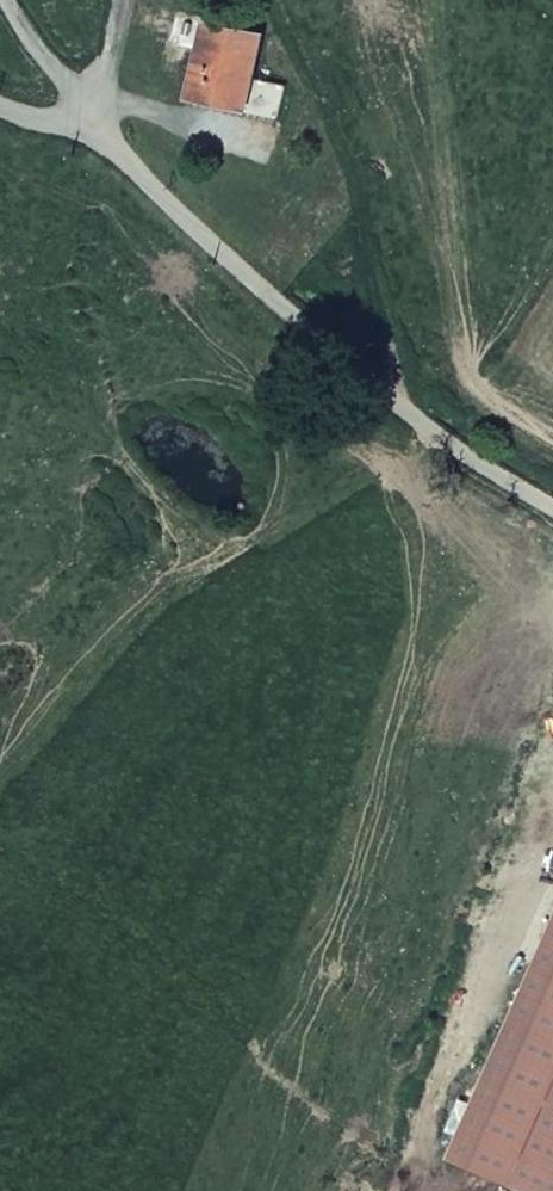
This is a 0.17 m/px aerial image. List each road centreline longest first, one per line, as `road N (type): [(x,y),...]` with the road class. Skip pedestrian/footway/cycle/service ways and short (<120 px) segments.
road 1 (residential): [(552,503),(440,436),(76,101),(0,47)]

